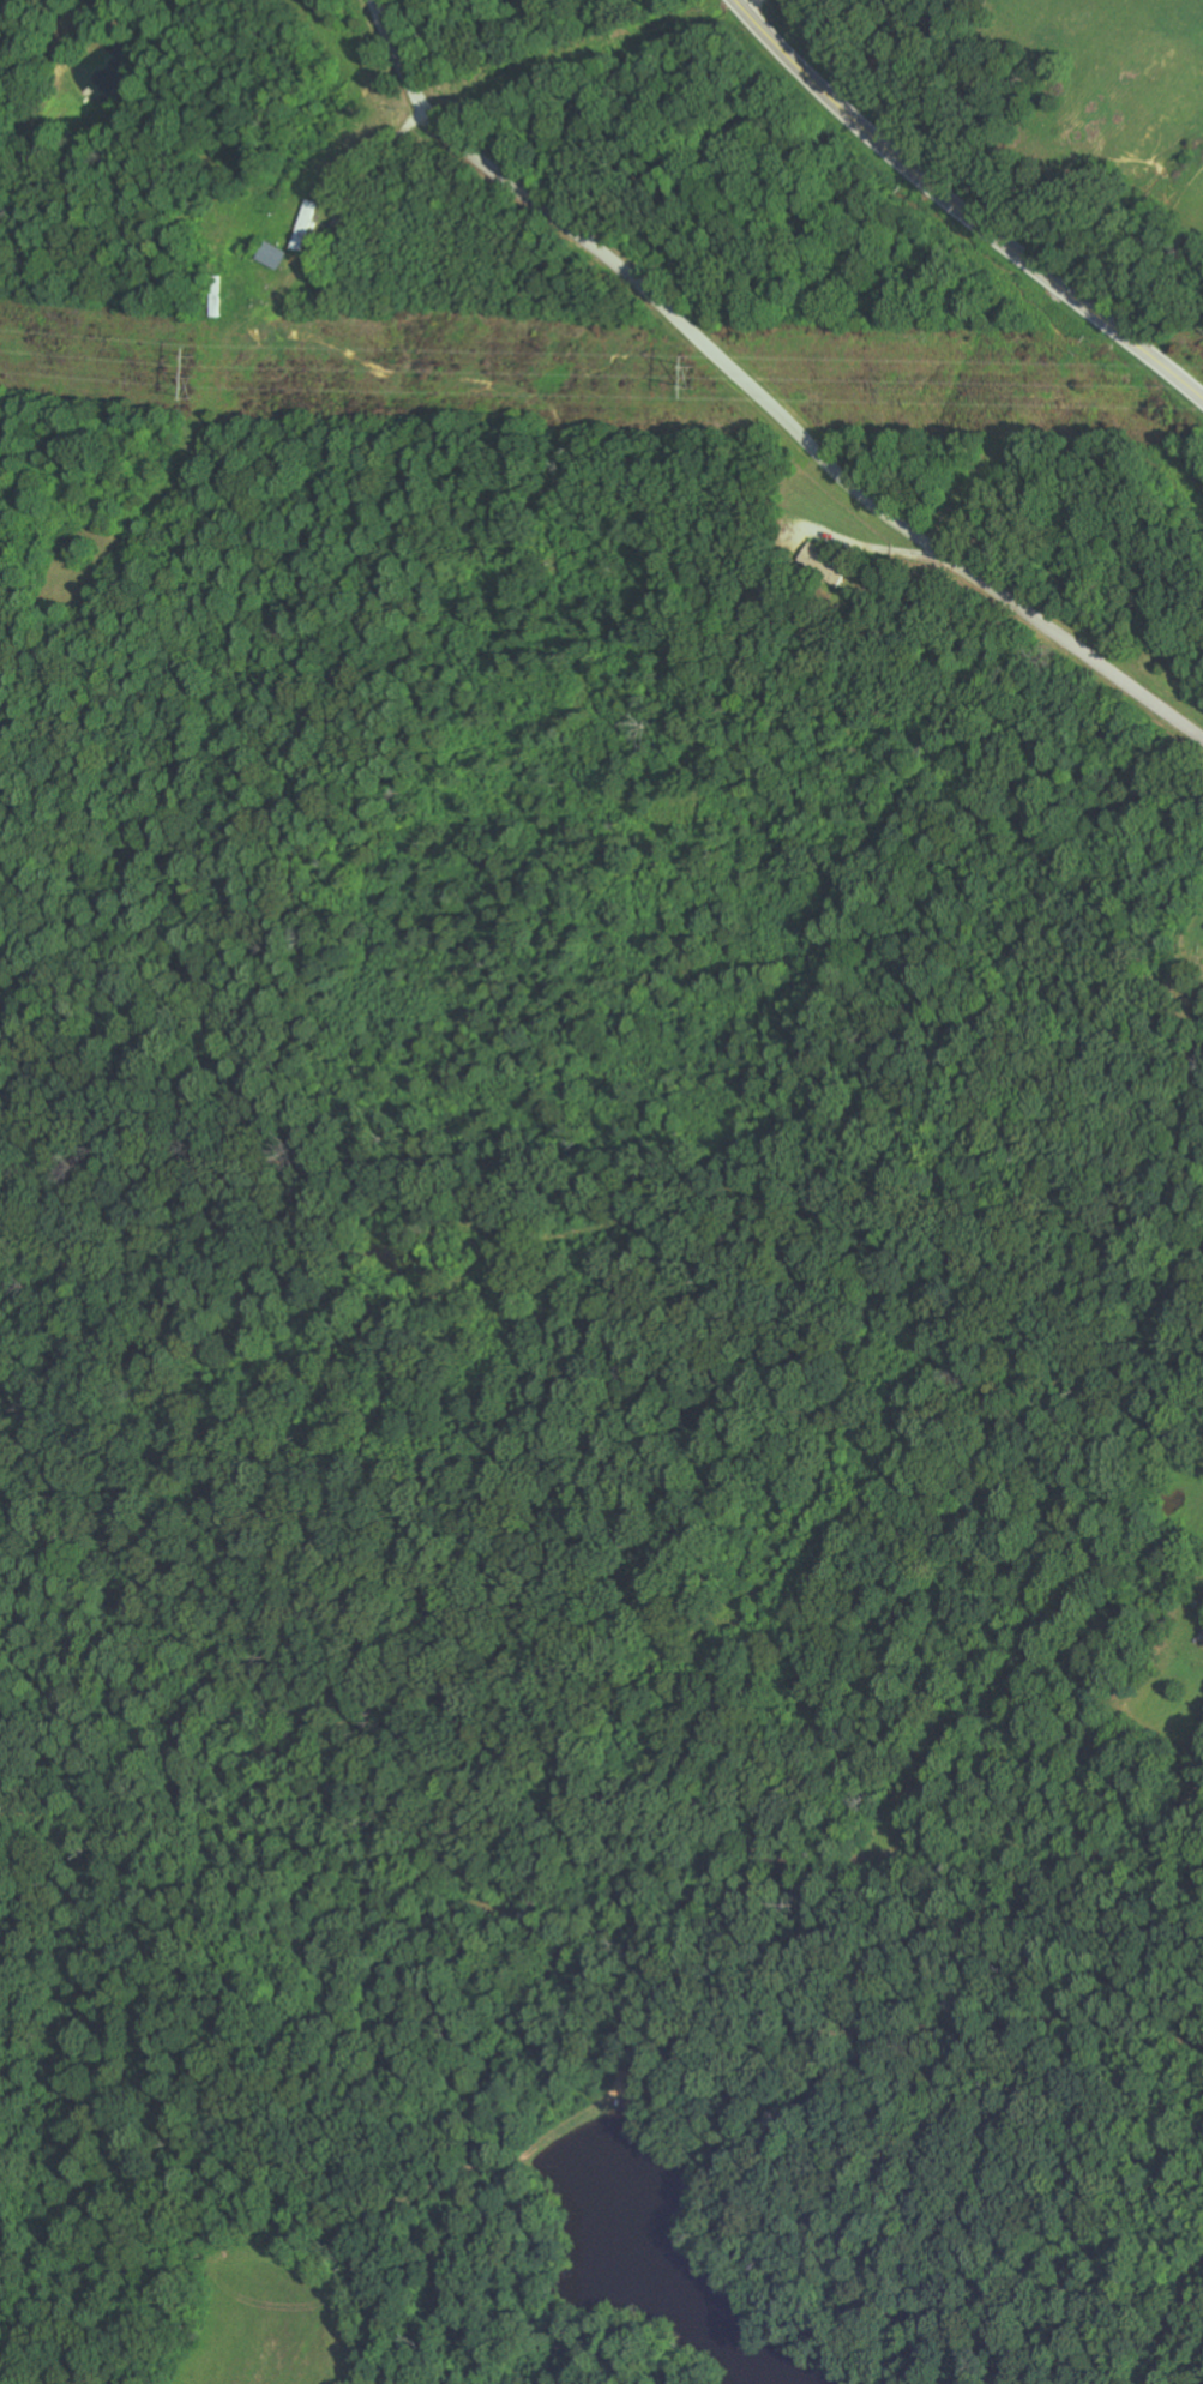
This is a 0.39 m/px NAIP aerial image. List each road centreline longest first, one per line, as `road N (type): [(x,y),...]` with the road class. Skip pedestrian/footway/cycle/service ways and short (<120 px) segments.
road 1 (residential): [(1202,734),(870,495),(668,302),(469,146),(429,104),(379,0)]
road 2 (secondary): [(1202,395),(909,168),(737,0)]

